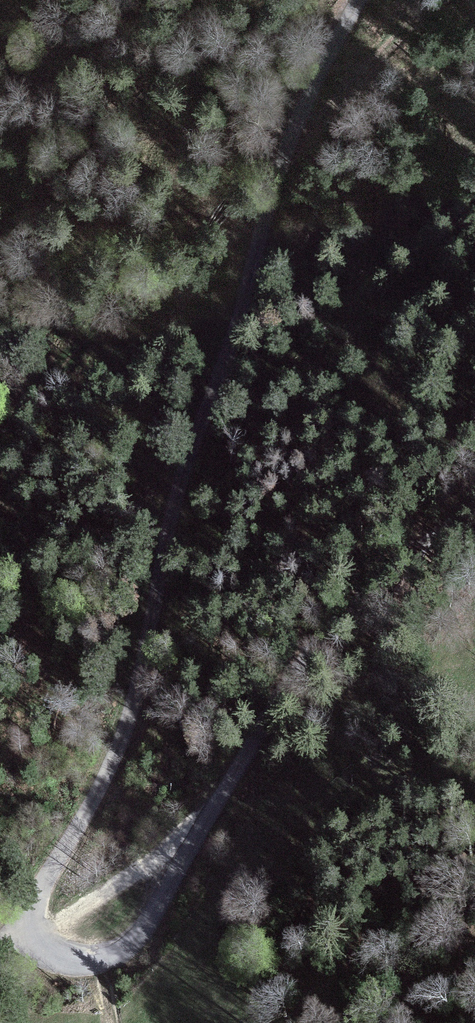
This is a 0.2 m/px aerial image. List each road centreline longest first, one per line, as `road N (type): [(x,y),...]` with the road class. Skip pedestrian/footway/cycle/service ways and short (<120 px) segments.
road 1 (unclassified): [(360,0),(289,137),(262,210),(215,384),(181,476),(125,735),(36,902),(34,925),(44,947),(90,961),(138,938),(313,645),(415,546),(474,507)]
road 2 (track): [(0,445),(99,342),(262,210)]
road 3 (track): [(0,947),(196,838)]
road 4 (track): [(289,137),(442,0)]

